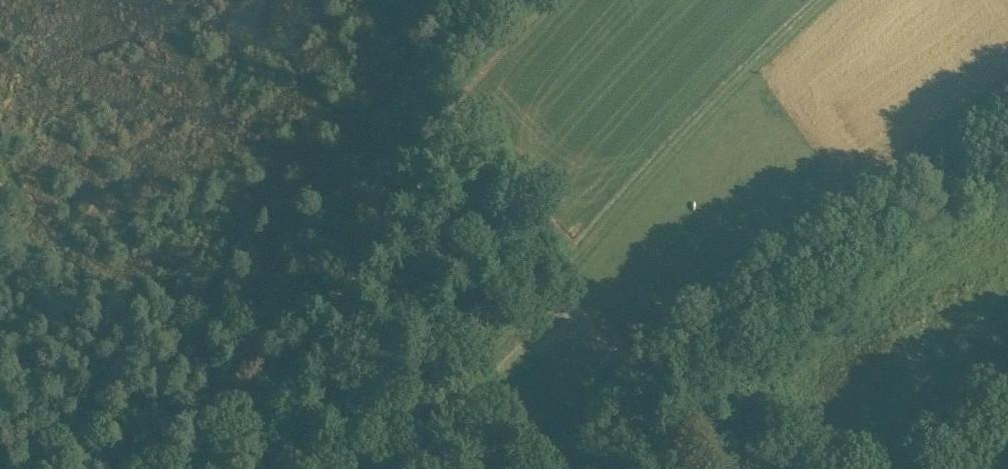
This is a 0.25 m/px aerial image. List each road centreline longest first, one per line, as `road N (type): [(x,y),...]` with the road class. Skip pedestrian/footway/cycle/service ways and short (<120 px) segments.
road 1 (track): [(372,468),(460,395),(587,243),(830,0)]

